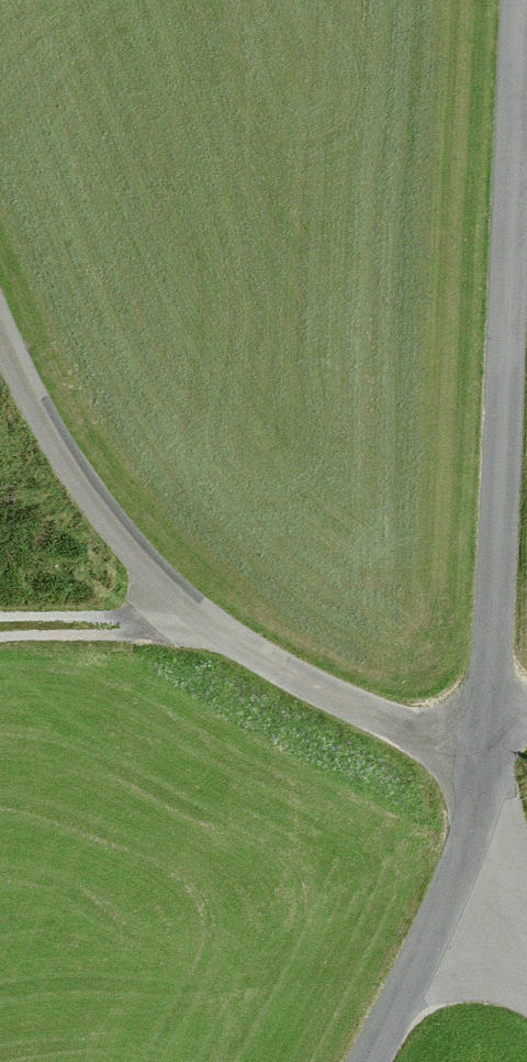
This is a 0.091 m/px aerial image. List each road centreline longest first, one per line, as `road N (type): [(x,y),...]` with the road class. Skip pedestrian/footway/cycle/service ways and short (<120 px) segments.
road 1 (unclassified): [(501,859),(498,675),(526,0)]
road 2 (track): [(0,329),(48,435),(122,544),(235,646),(329,703),(496,780)]
road 3 (track): [(0,640),(235,646)]
road 4 (unclassified): [(386,1061),(501,859)]

